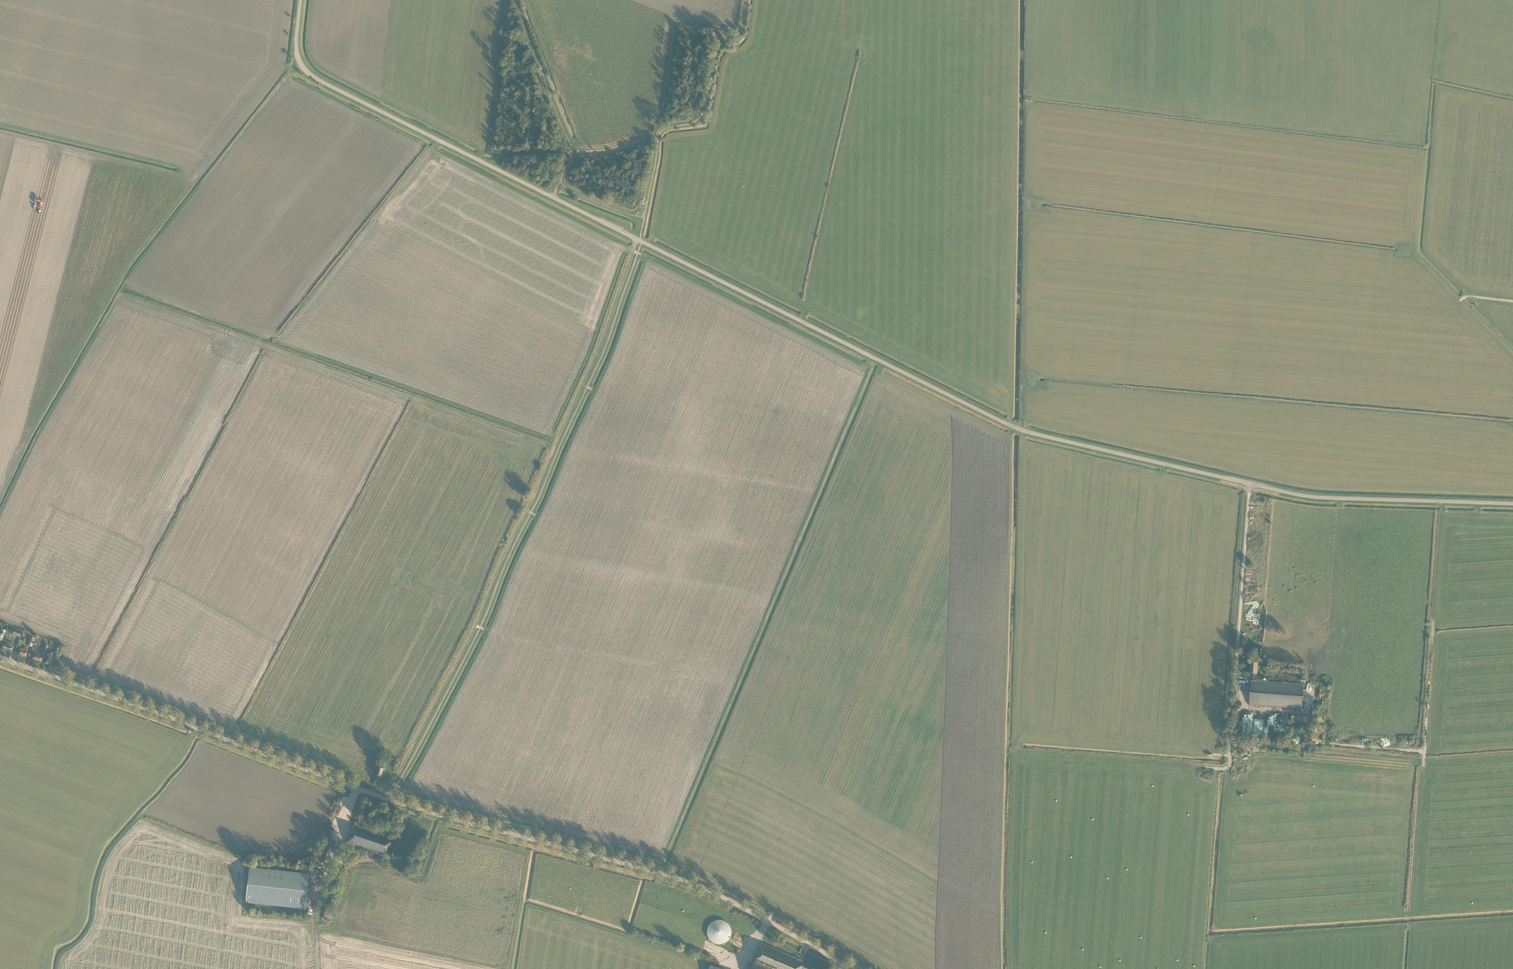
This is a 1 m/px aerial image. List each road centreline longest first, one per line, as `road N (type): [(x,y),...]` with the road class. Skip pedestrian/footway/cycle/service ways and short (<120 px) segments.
road 1 (unclassified): [(1512,503),(1304,496),(1004,423),(342,95),(299,60),(301,0)]
road 2 (tertiary): [(853,968),(696,885),(389,799),(0,658)]
road 3 (track): [(371,793),(395,778),(476,624),(599,349),(636,239)]

